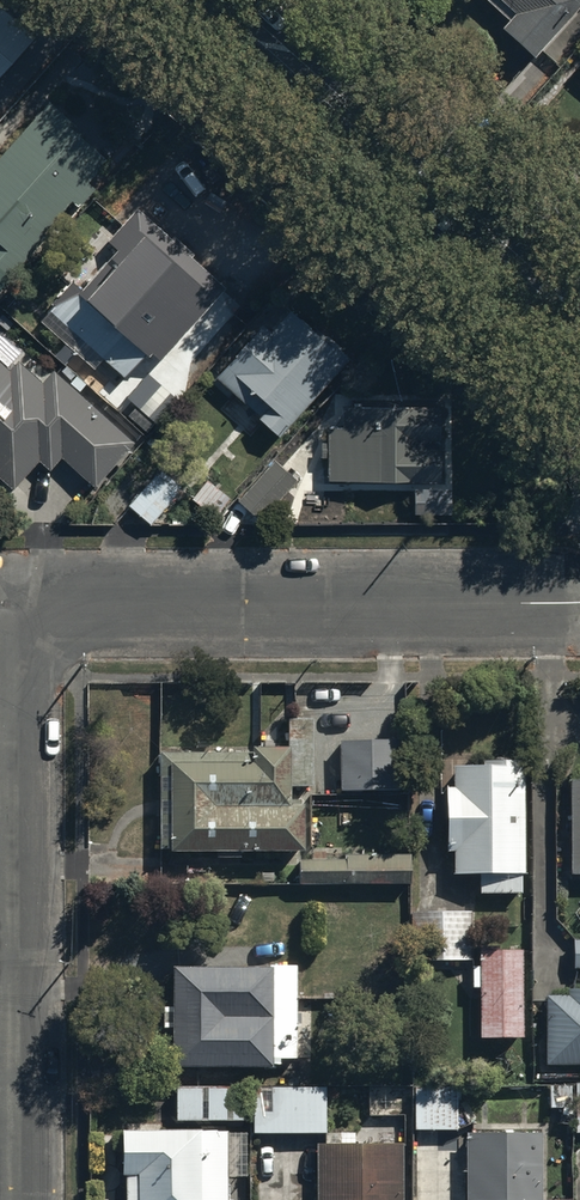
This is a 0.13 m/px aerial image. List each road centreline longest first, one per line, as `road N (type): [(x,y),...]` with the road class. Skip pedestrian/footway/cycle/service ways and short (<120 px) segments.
road 1 (residential): [(579,612),(103,613),(50,625),(29,644),(7,699),(11,1199)]
road 2 (secondary): [(226,0),(579,318)]

